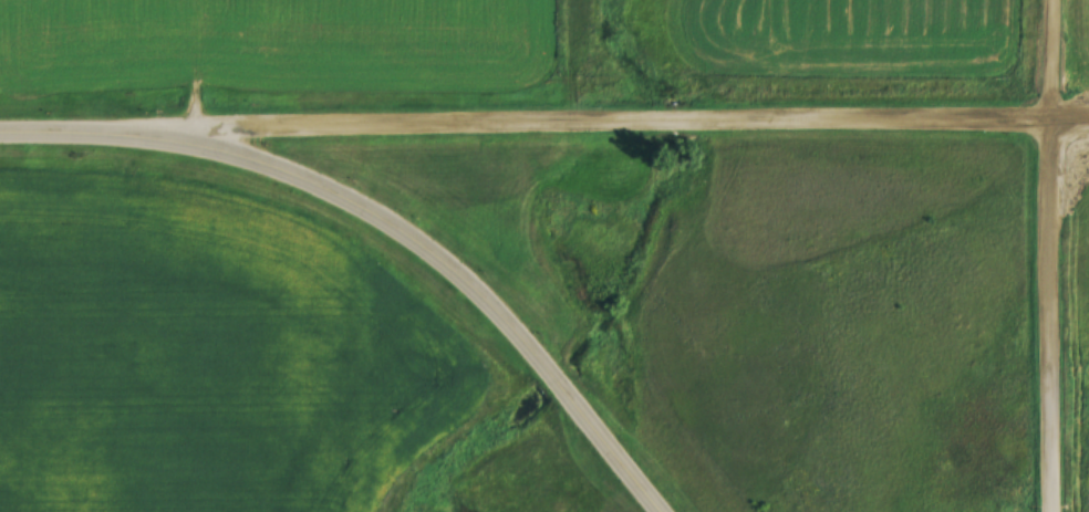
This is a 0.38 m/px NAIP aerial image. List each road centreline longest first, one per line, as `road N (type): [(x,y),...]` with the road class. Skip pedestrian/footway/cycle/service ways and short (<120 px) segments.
road 1 (residential): [(160,142),(681,127),(1088,127)]
road 2 (tertiary): [(661,511),(510,324),(436,257),(376,218),(280,175),(160,142)]
road 3 (tertiary): [(1063,511),(1063,0)]
road 4 (tertiary): [(0,139),(160,142)]

